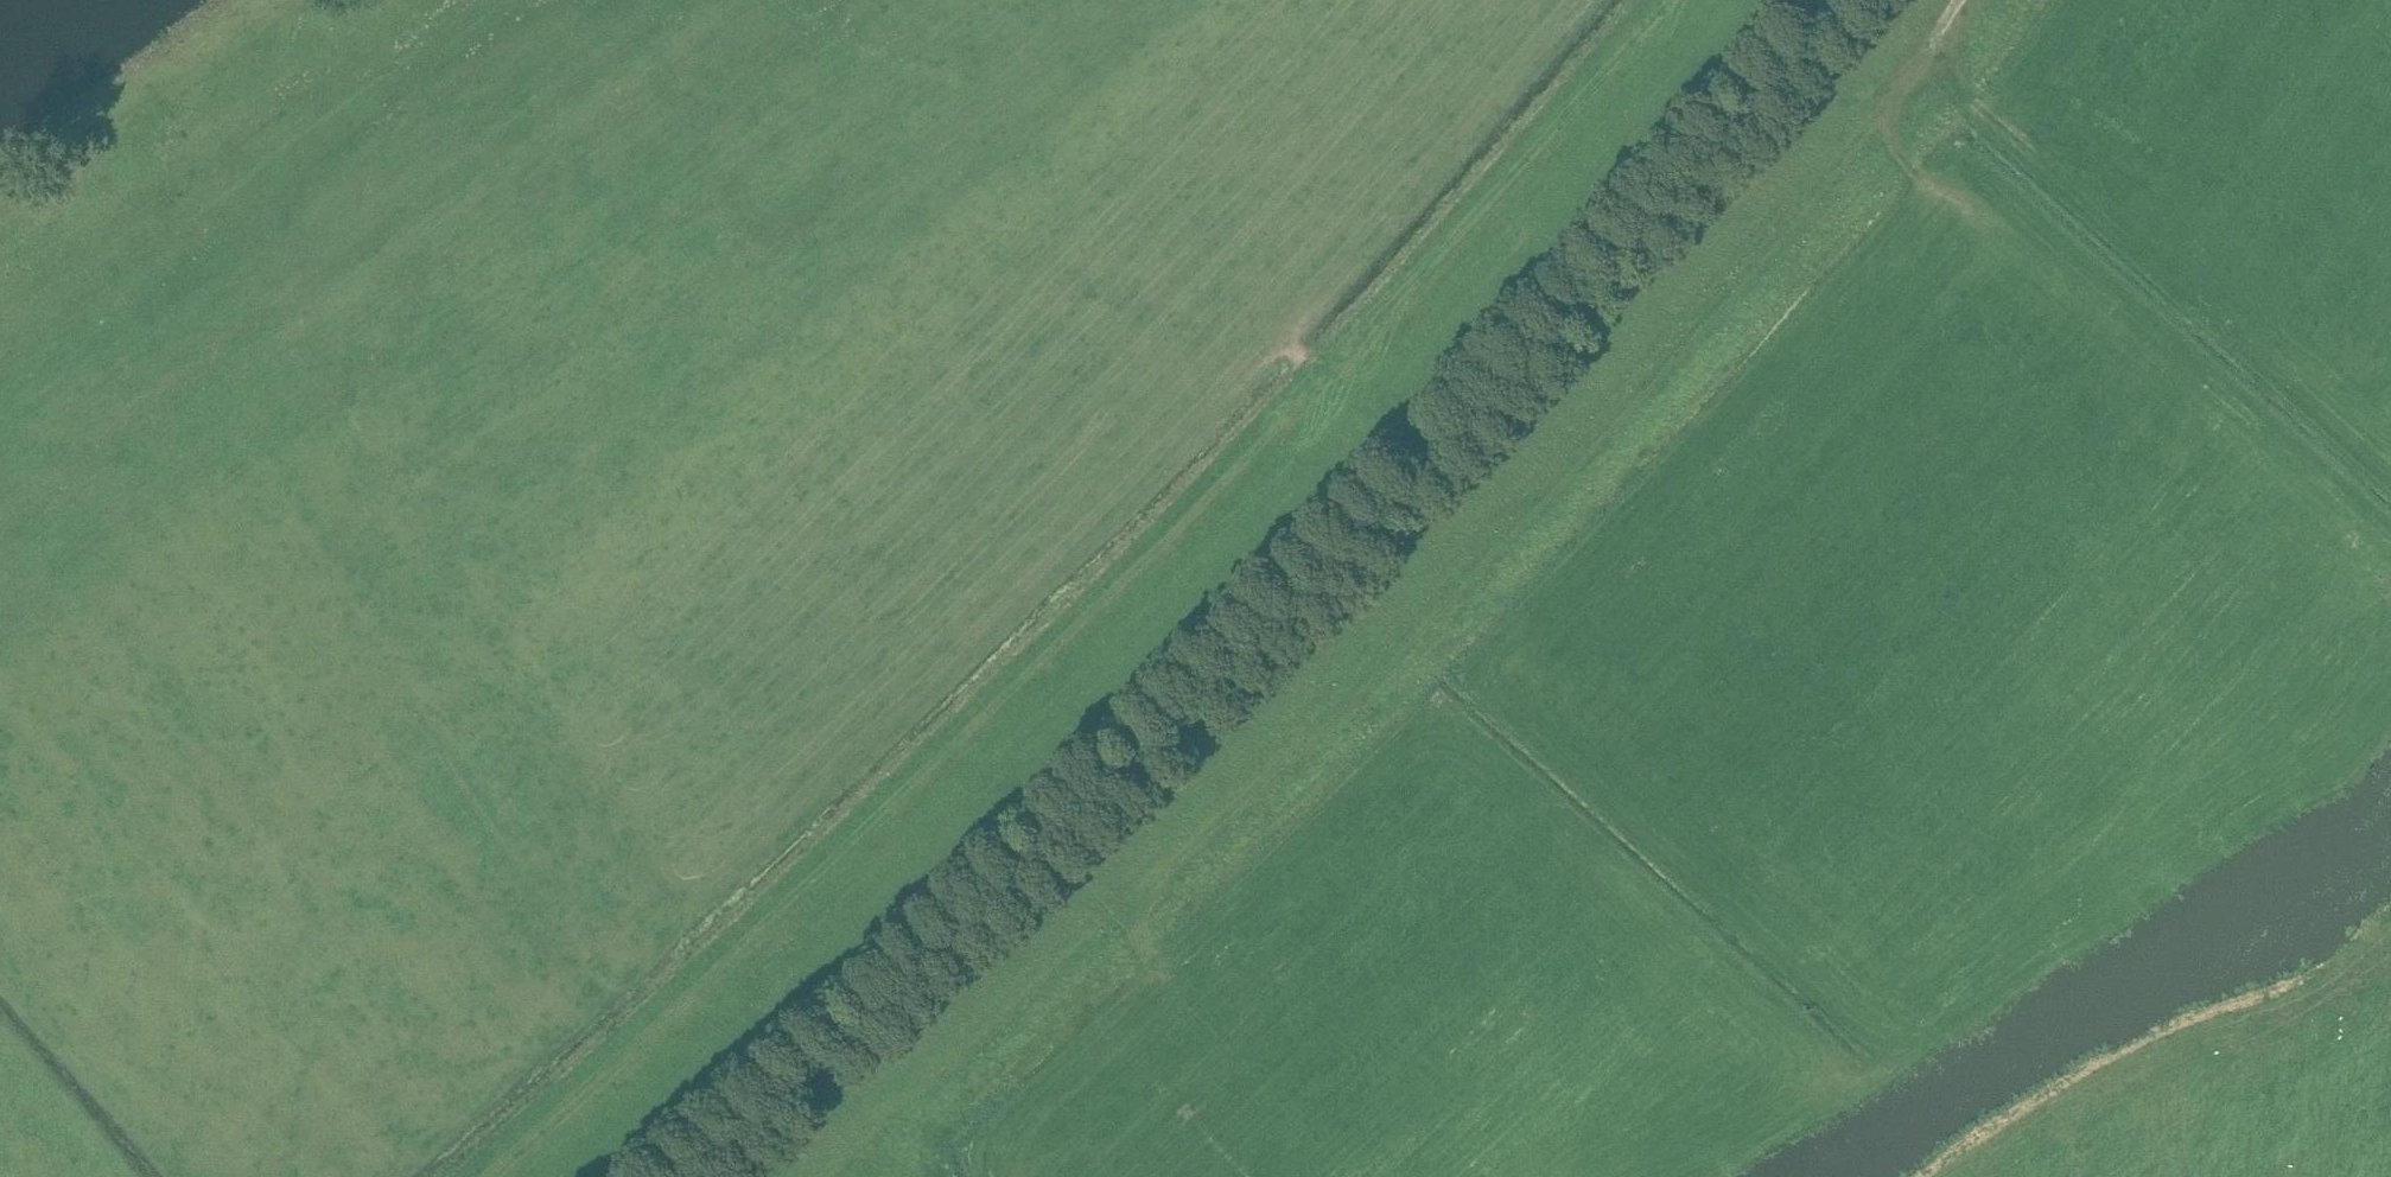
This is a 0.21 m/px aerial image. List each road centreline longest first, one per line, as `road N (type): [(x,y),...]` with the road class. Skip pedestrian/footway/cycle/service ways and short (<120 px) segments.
road 1 (tertiary): [(676,1176),(1097,793),(1359,531),(1592,285),(1834,0)]

